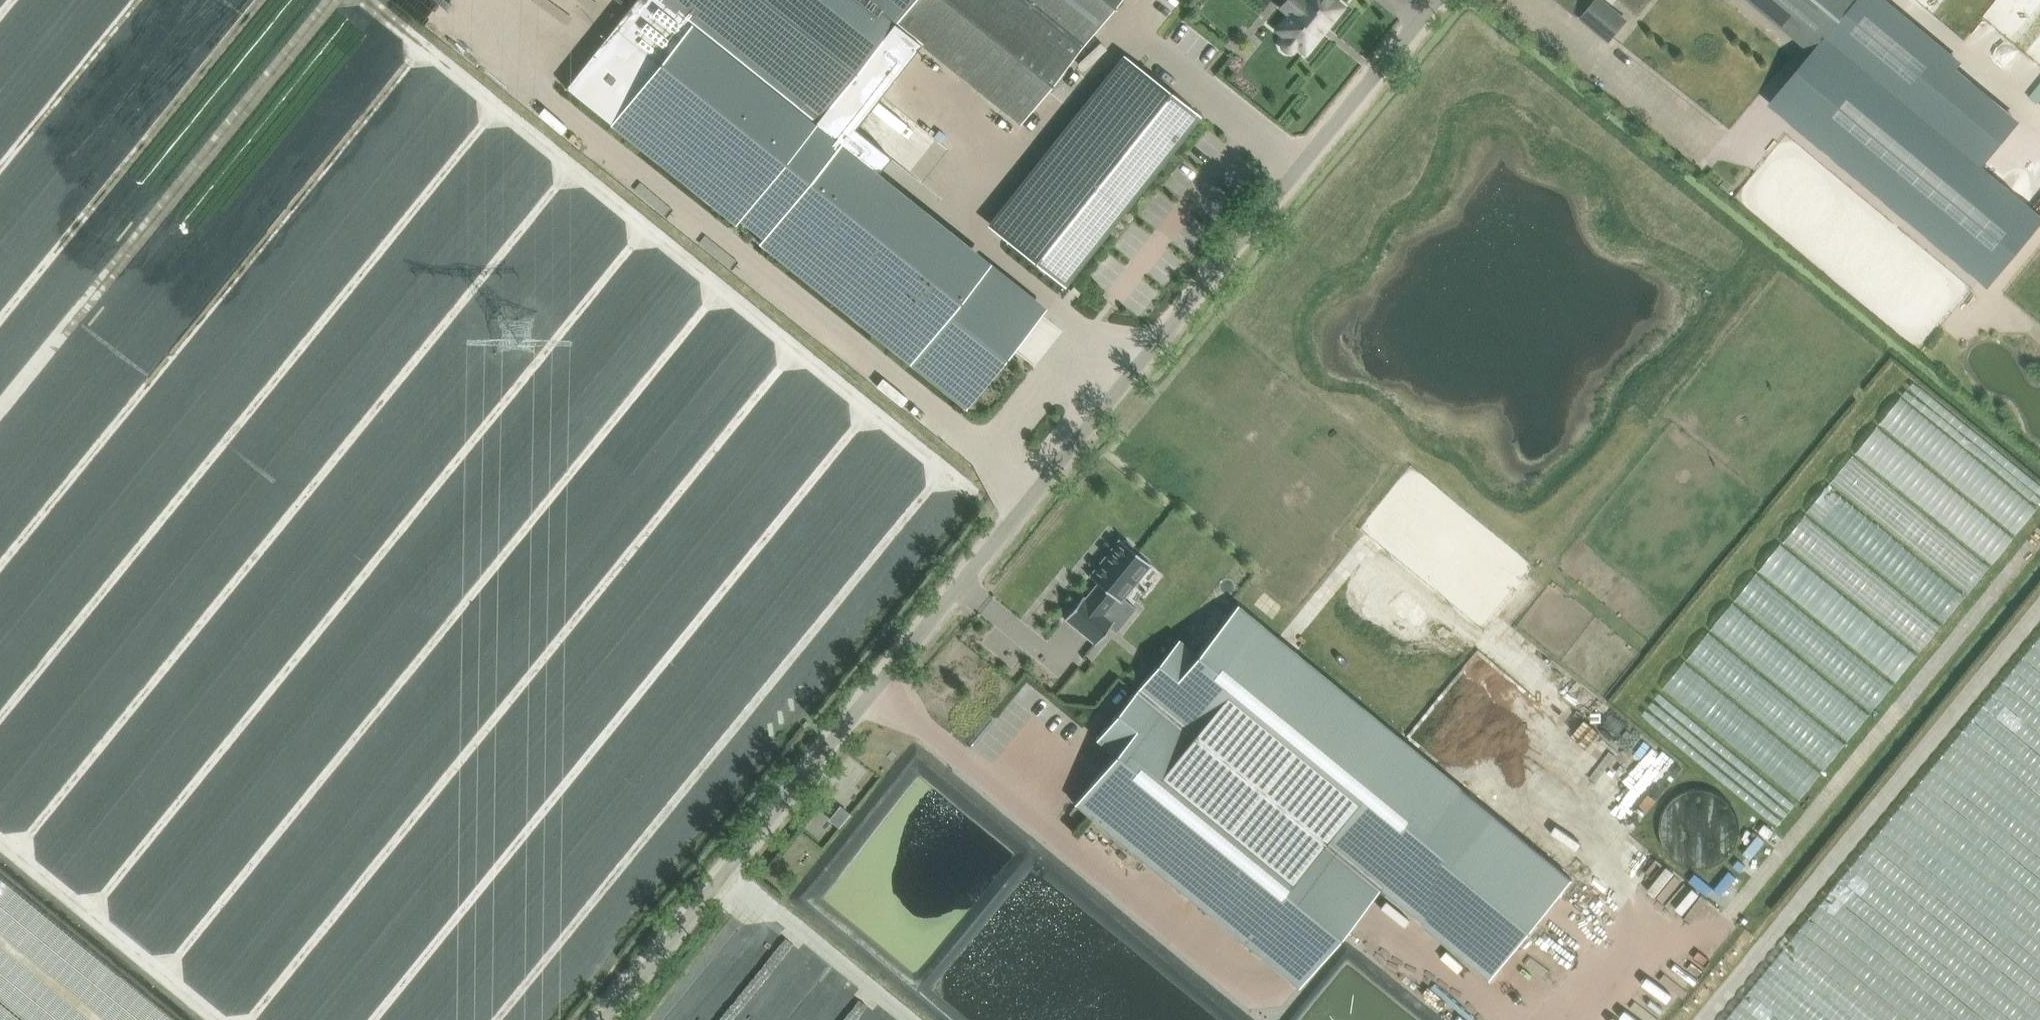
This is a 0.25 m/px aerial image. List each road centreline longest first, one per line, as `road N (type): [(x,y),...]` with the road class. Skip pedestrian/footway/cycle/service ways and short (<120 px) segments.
road 1 (unclassified): [(605,1019),(1441,0)]

